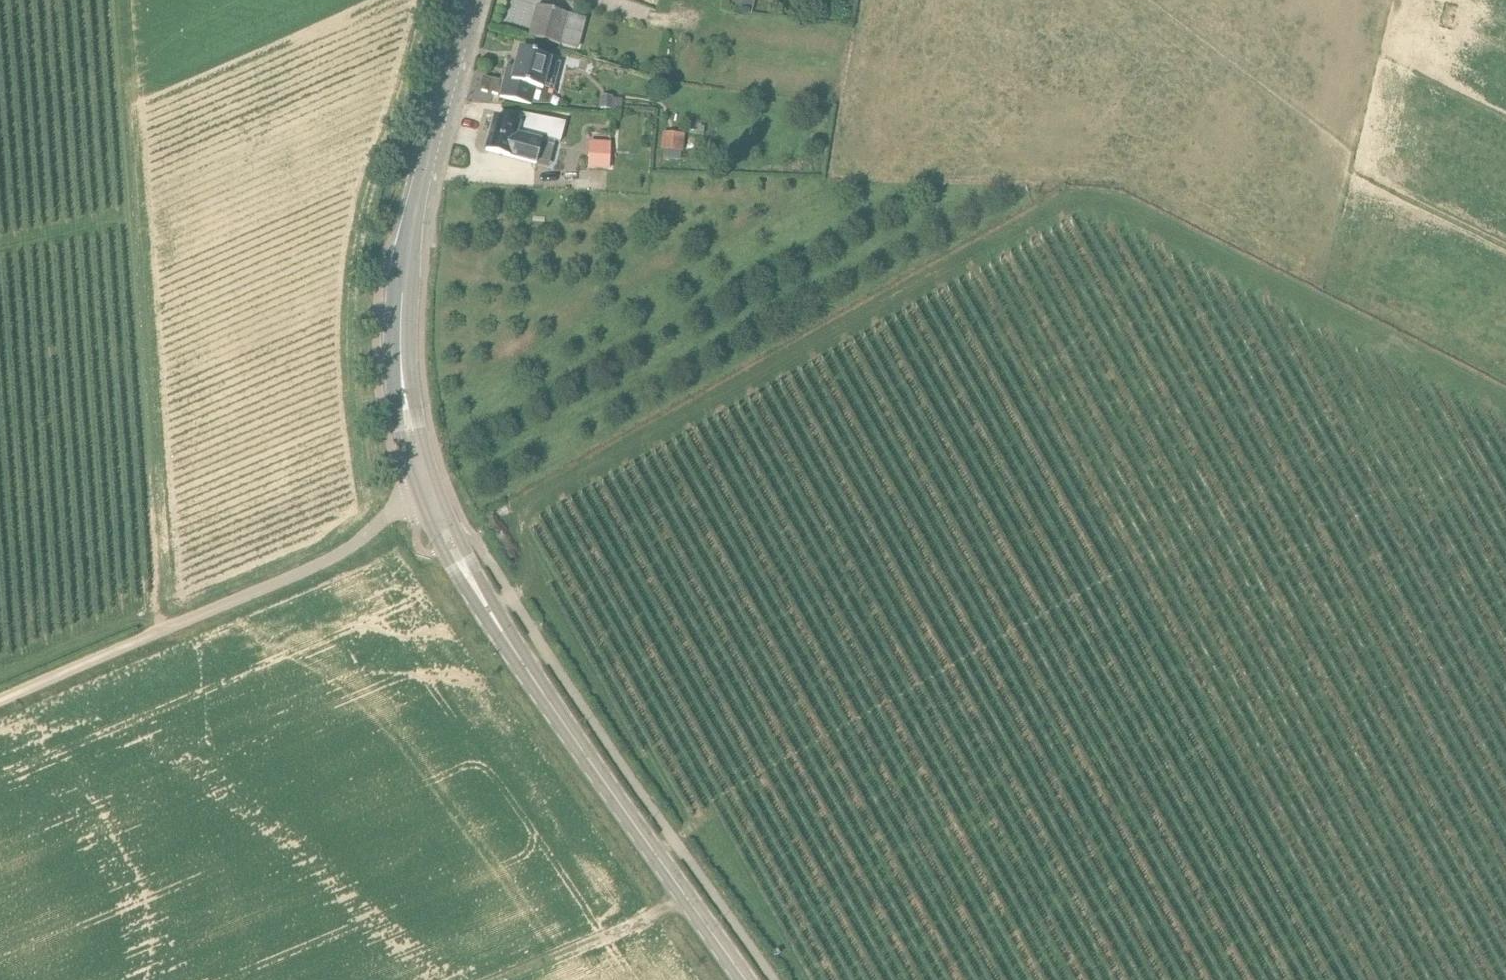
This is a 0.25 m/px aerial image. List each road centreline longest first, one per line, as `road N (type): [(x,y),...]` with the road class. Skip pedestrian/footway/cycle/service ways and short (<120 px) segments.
road 1 (tertiary): [(747,979),(509,642),(430,493)]
road 2 (tertiary): [(430,493),(406,410),(403,298),(418,200),(470,0)]
road 3 (unclassified): [(0,699),(333,557),(403,502),(430,493)]
road 4 (track): [(497,979),(687,896)]

